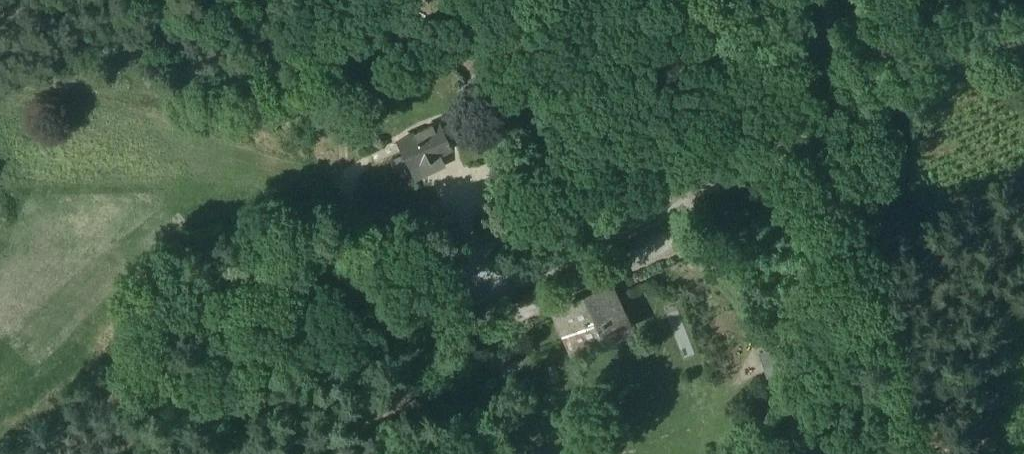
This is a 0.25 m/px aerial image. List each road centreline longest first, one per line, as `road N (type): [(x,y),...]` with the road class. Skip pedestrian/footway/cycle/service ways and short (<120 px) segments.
road 1 (track): [(934,453),(769,138)]
road 2 (track): [(737,152),(493,261)]
road 3 (track): [(837,102),(1023,13)]

